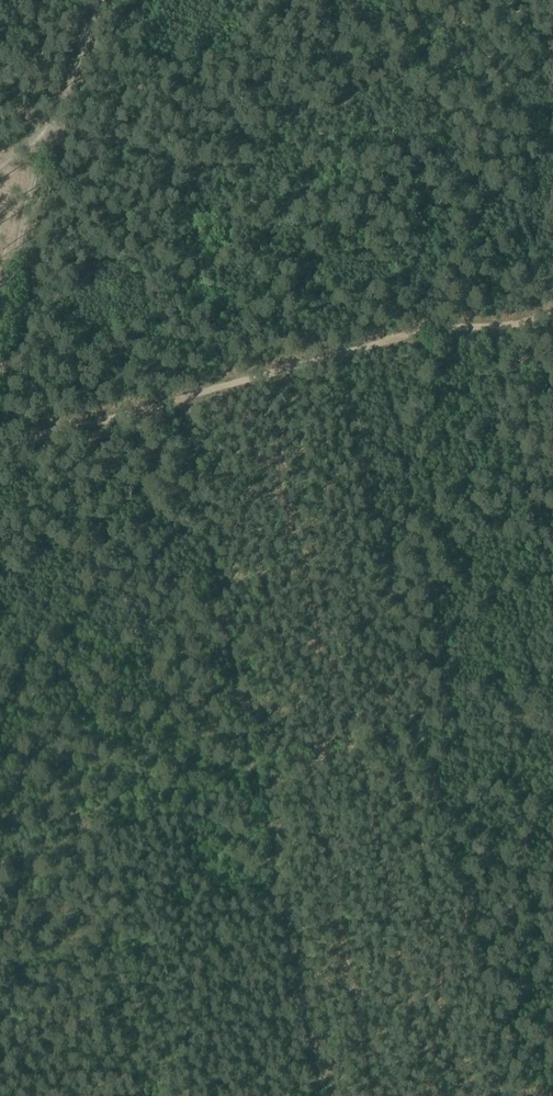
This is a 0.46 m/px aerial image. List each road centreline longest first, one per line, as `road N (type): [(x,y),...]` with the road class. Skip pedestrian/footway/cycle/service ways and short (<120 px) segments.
road 1 (track): [(0,452),(433,328),(552,316)]
road 2 (track): [(0,170),(45,139),(93,0)]

